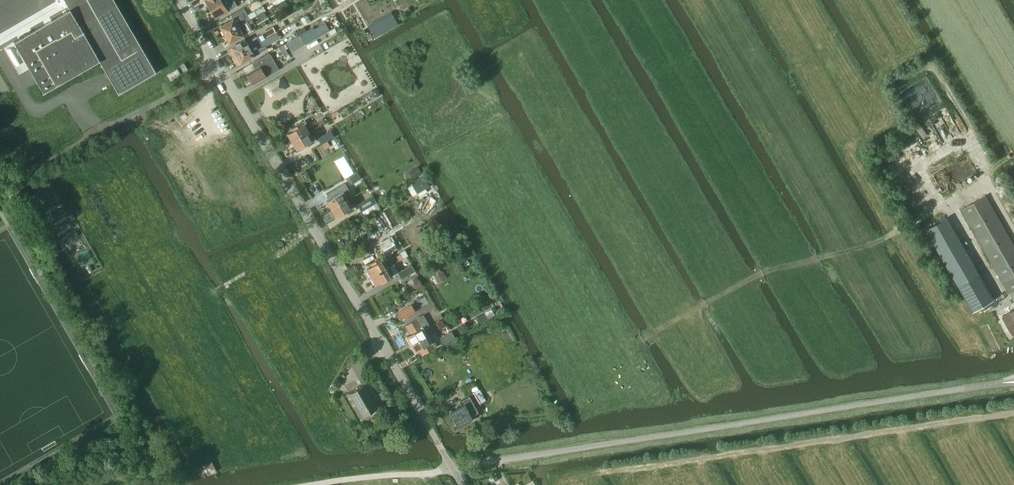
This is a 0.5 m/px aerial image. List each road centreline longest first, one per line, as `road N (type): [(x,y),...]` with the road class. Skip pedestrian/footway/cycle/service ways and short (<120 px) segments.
road 1 (unclassified): [(442,450),(179,0)]
road 2 (track): [(1013,413),(599,474)]
road 3 (track): [(317,484),(452,468)]

